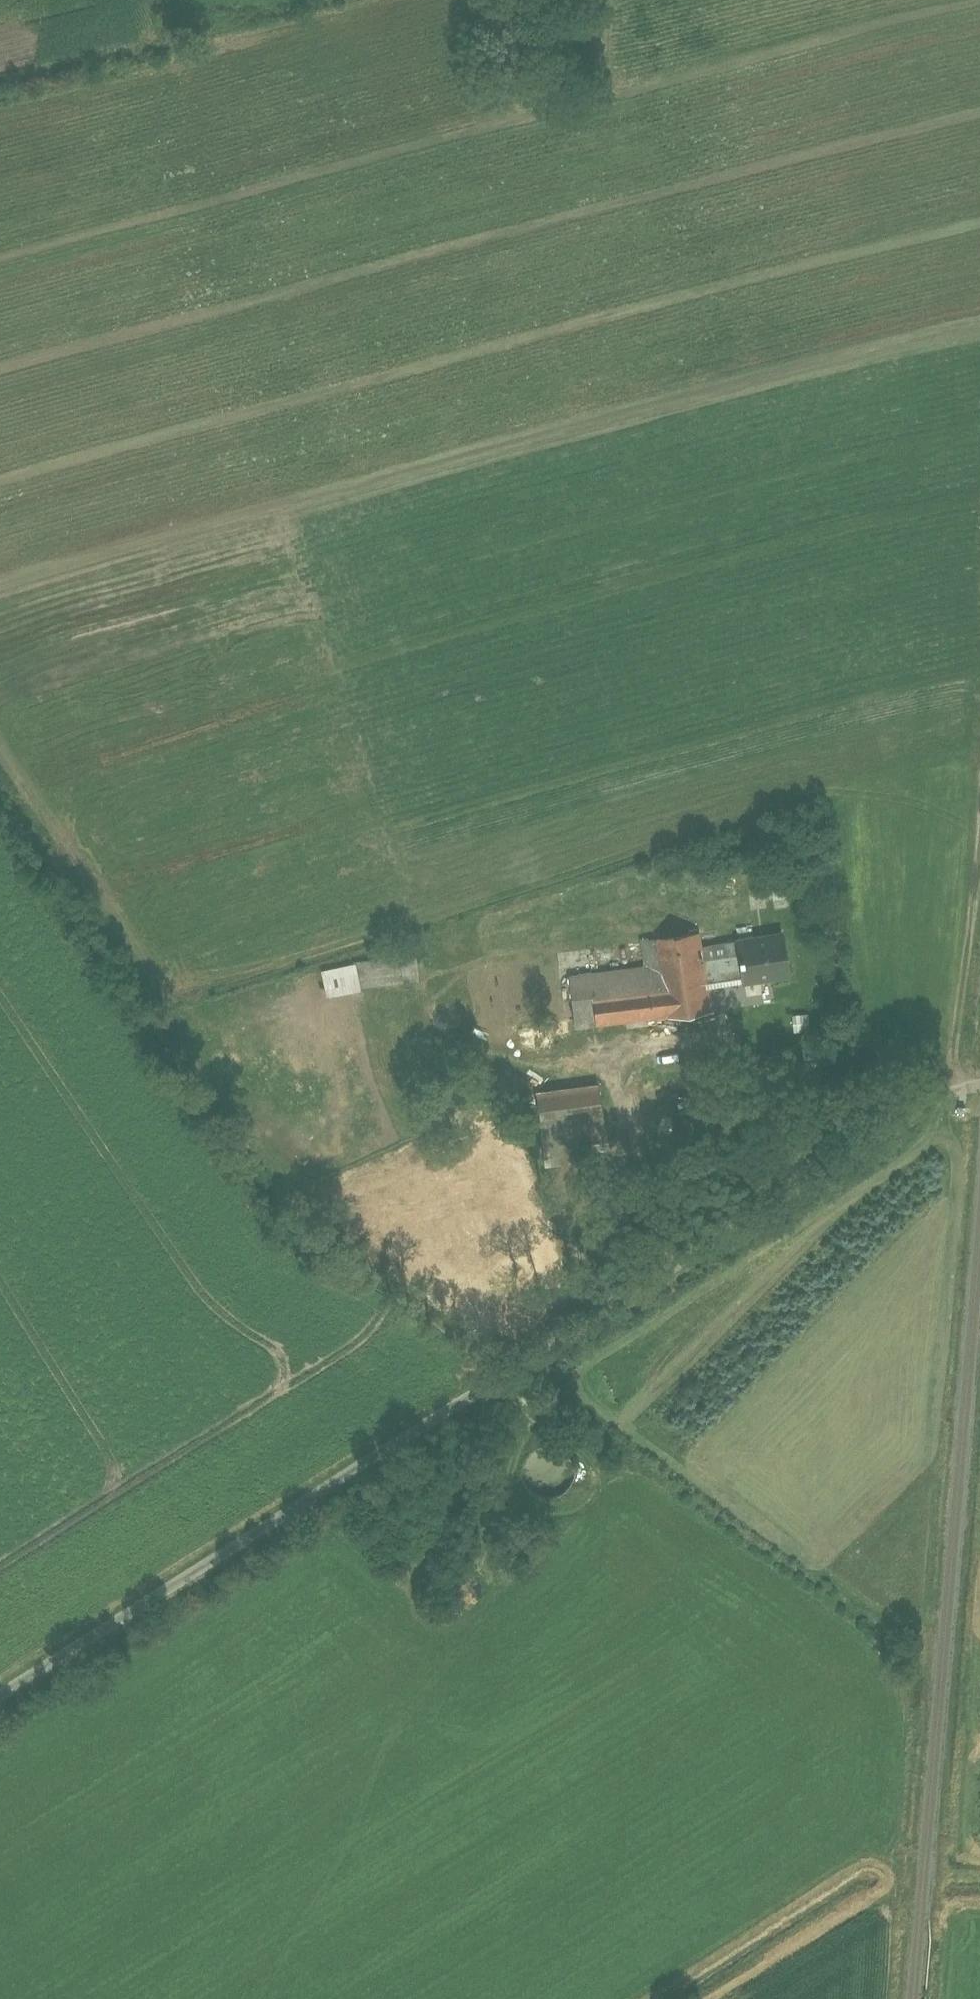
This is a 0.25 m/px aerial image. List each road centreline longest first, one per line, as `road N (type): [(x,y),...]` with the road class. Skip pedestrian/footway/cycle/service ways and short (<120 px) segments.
road 1 (unclassified): [(0,1695),(944,1096),(979,1084)]

